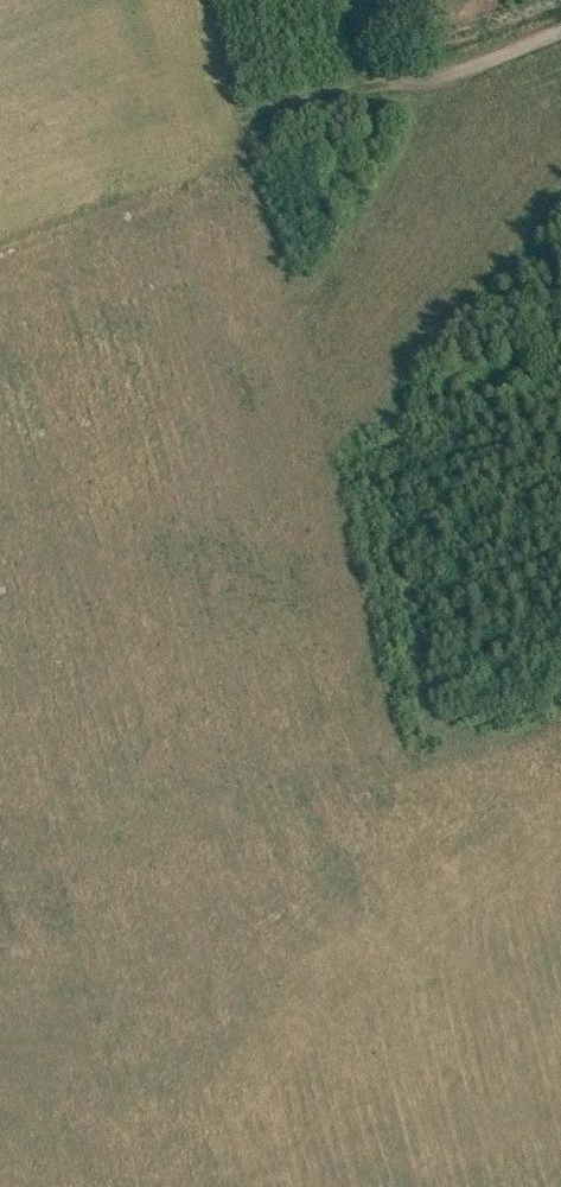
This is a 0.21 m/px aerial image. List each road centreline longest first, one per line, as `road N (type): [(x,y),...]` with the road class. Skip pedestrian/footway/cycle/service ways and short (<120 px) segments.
road 1 (track): [(356,0),(369,52),(420,79),(560,32)]

